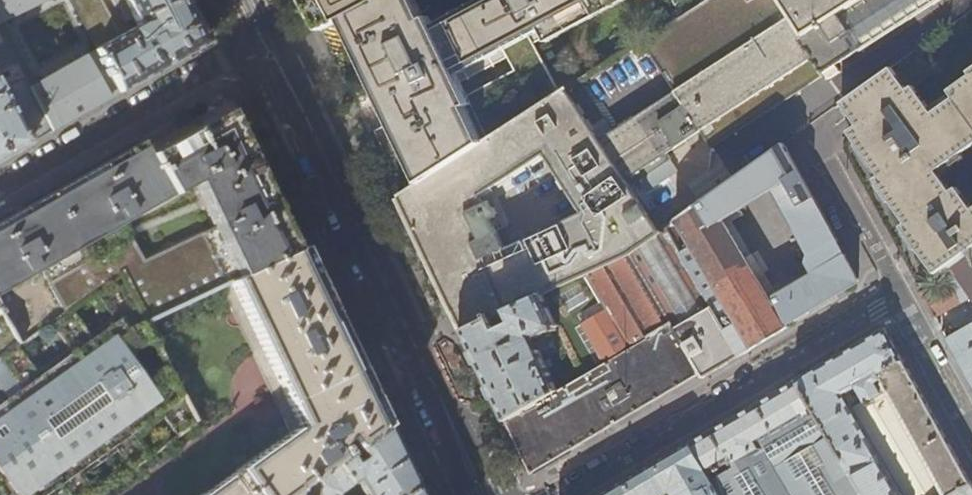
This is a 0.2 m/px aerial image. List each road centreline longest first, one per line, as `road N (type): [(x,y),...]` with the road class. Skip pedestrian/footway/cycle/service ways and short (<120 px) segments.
road 1 (tertiary): [(481,494),(264,40)]
road 2 (residential): [(557,494),(901,298)]
road 3 (residential): [(264,40),(0,189)]
road 4 (residential): [(808,126),(901,298)]
road 5 (residential): [(901,298),(971,432)]

